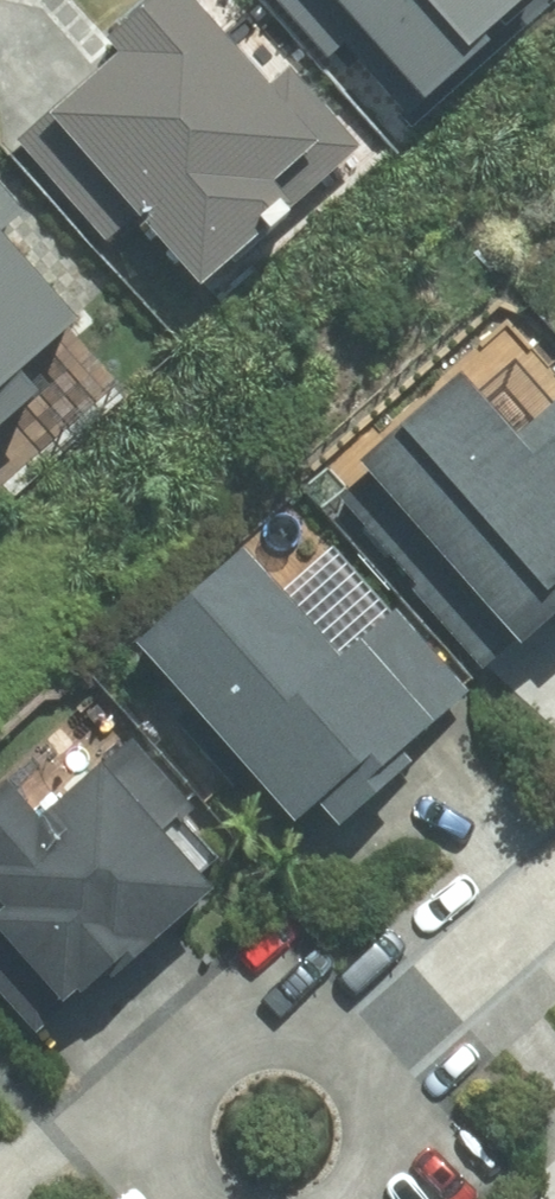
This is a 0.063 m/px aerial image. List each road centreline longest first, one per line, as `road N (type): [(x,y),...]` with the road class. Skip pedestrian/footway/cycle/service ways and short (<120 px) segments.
road 1 (residential): [(174,1101),(192,1070),(251,1032),(387,1041)]
road 2 (residential): [(387,1041),(554,893)]
road 3 (residential): [(387,1041),(394,1159),(380,1198)]

